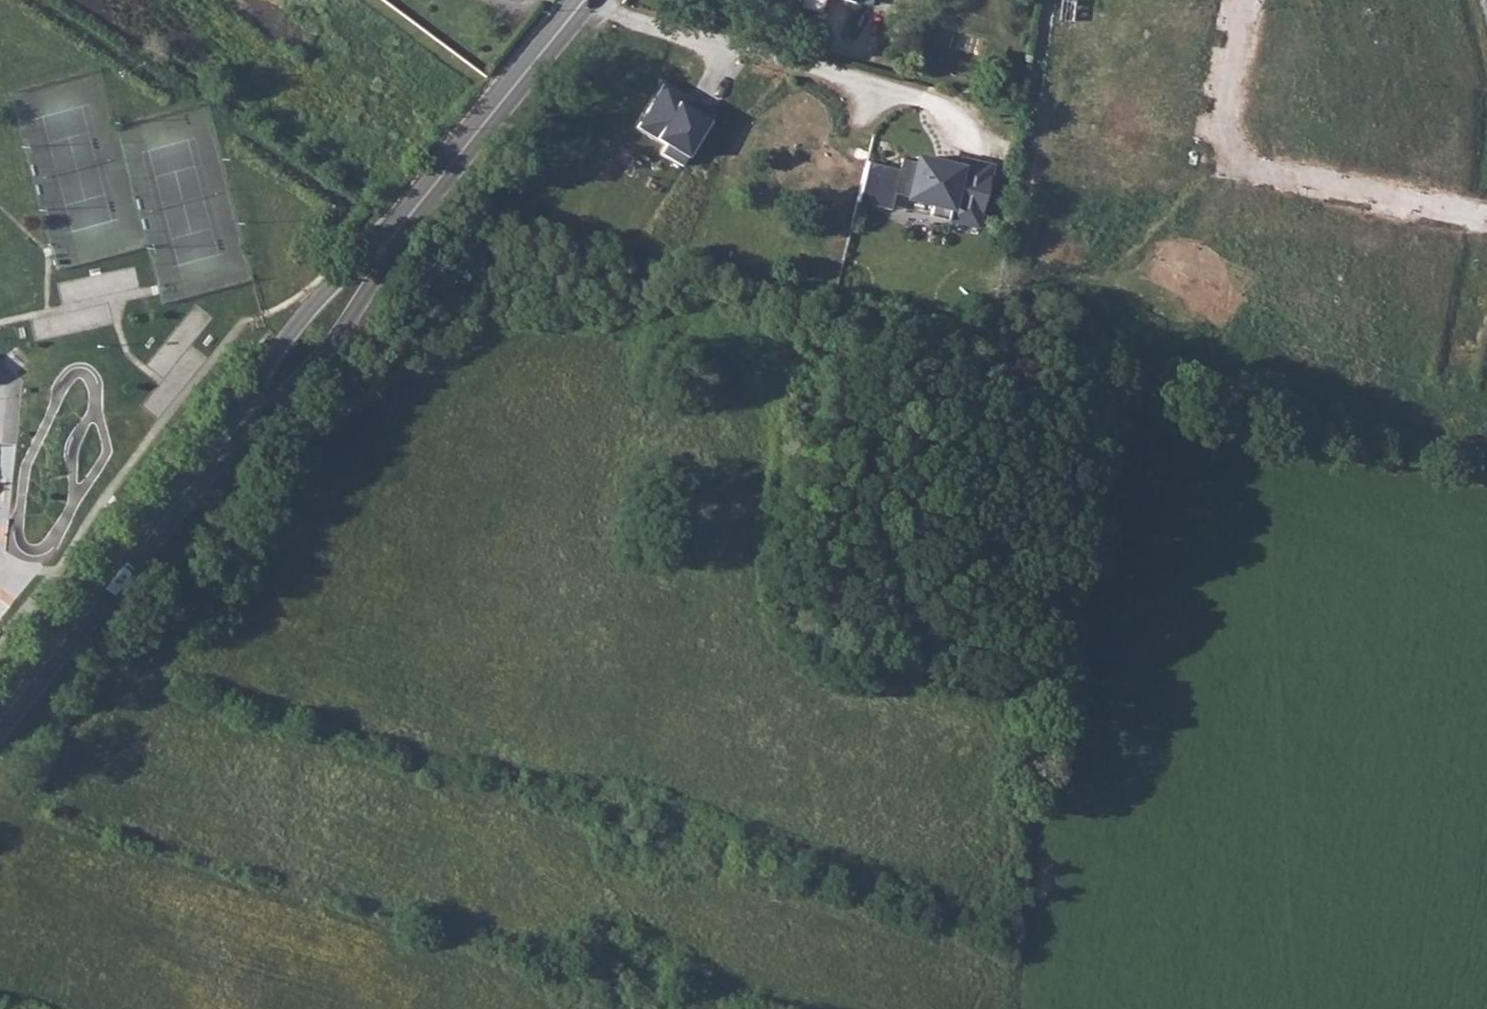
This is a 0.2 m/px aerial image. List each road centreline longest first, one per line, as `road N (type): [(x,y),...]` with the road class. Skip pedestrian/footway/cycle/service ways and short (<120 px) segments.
road 1 (secondary): [(0,723),(583,1)]
road 2 (residential): [(1486,221),(1240,166),(1217,133),(1244,0)]
road 3 (residential): [(583,1),(884,88)]

